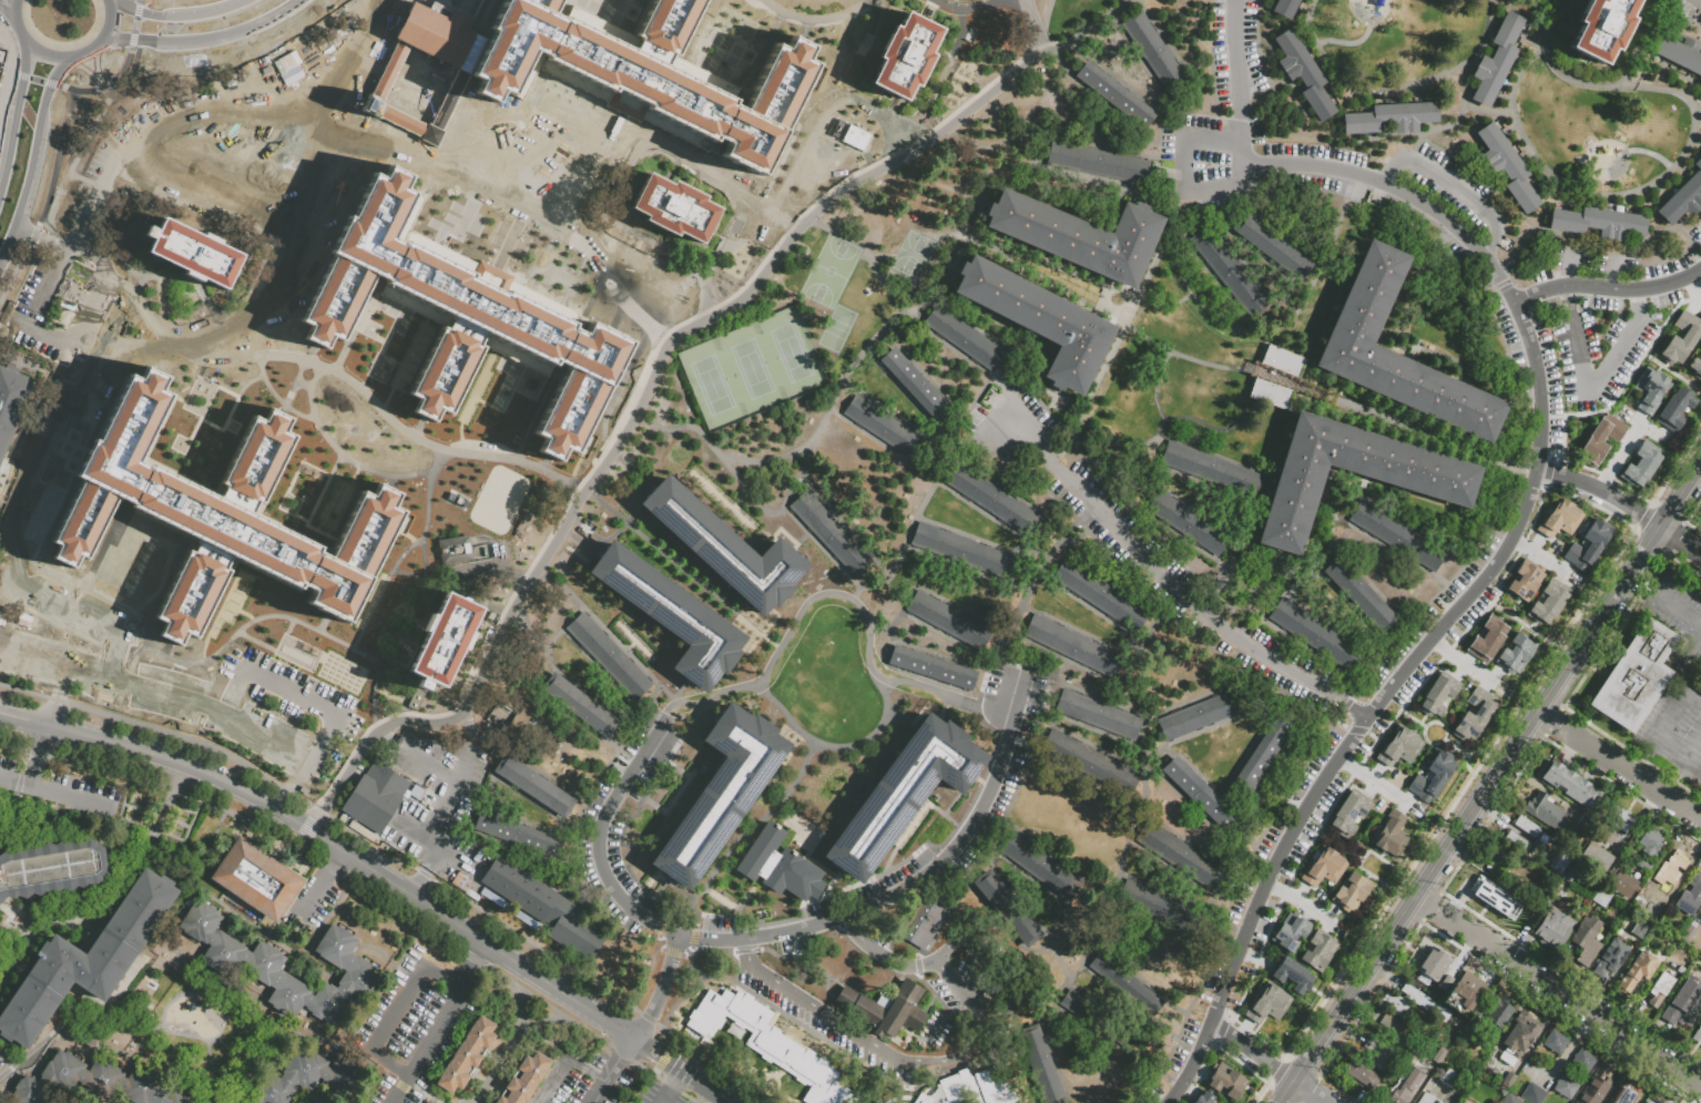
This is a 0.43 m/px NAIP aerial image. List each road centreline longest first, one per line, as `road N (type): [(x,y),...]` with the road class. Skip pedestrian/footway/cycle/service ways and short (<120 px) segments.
road 1 (residential): [(662,723),(608,811),(602,859),(629,905),(652,922),(679,937),(746,940),(857,910),(936,868),(970,831),(1000,777),(1029,670)]
road 2 (residential): [(0,713),(237,785),(646,1050)]
road 3 (tertiary): [(1293,1079),(1658,527)]
road 4 (residential): [(1537,468),(1525,511),(1494,568),(1366,717),(1297,820),(1210,1021)]
road 5 (residential): [(1515,303),(1459,229),(1405,192),(1340,171),(1242,161)]
road 6 (residential): [(1437,909),(1700,1085)]
road 7 (residential): [(1700,268),(1664,284),(1569,285),(1515,303)]
road 8 (residential): [(1560,725),(1700,819)]
road 9 (residential): [(1515,303),(1540,392),(1537,468)]
road 10 (tertiary): [(164,41),(247,29),(298,0)]
road 11 (residential): [(1537,468),(1600,490),(1658,527)]
road 12 (tertiary): [(228,0),(165,10),(109,2)]

